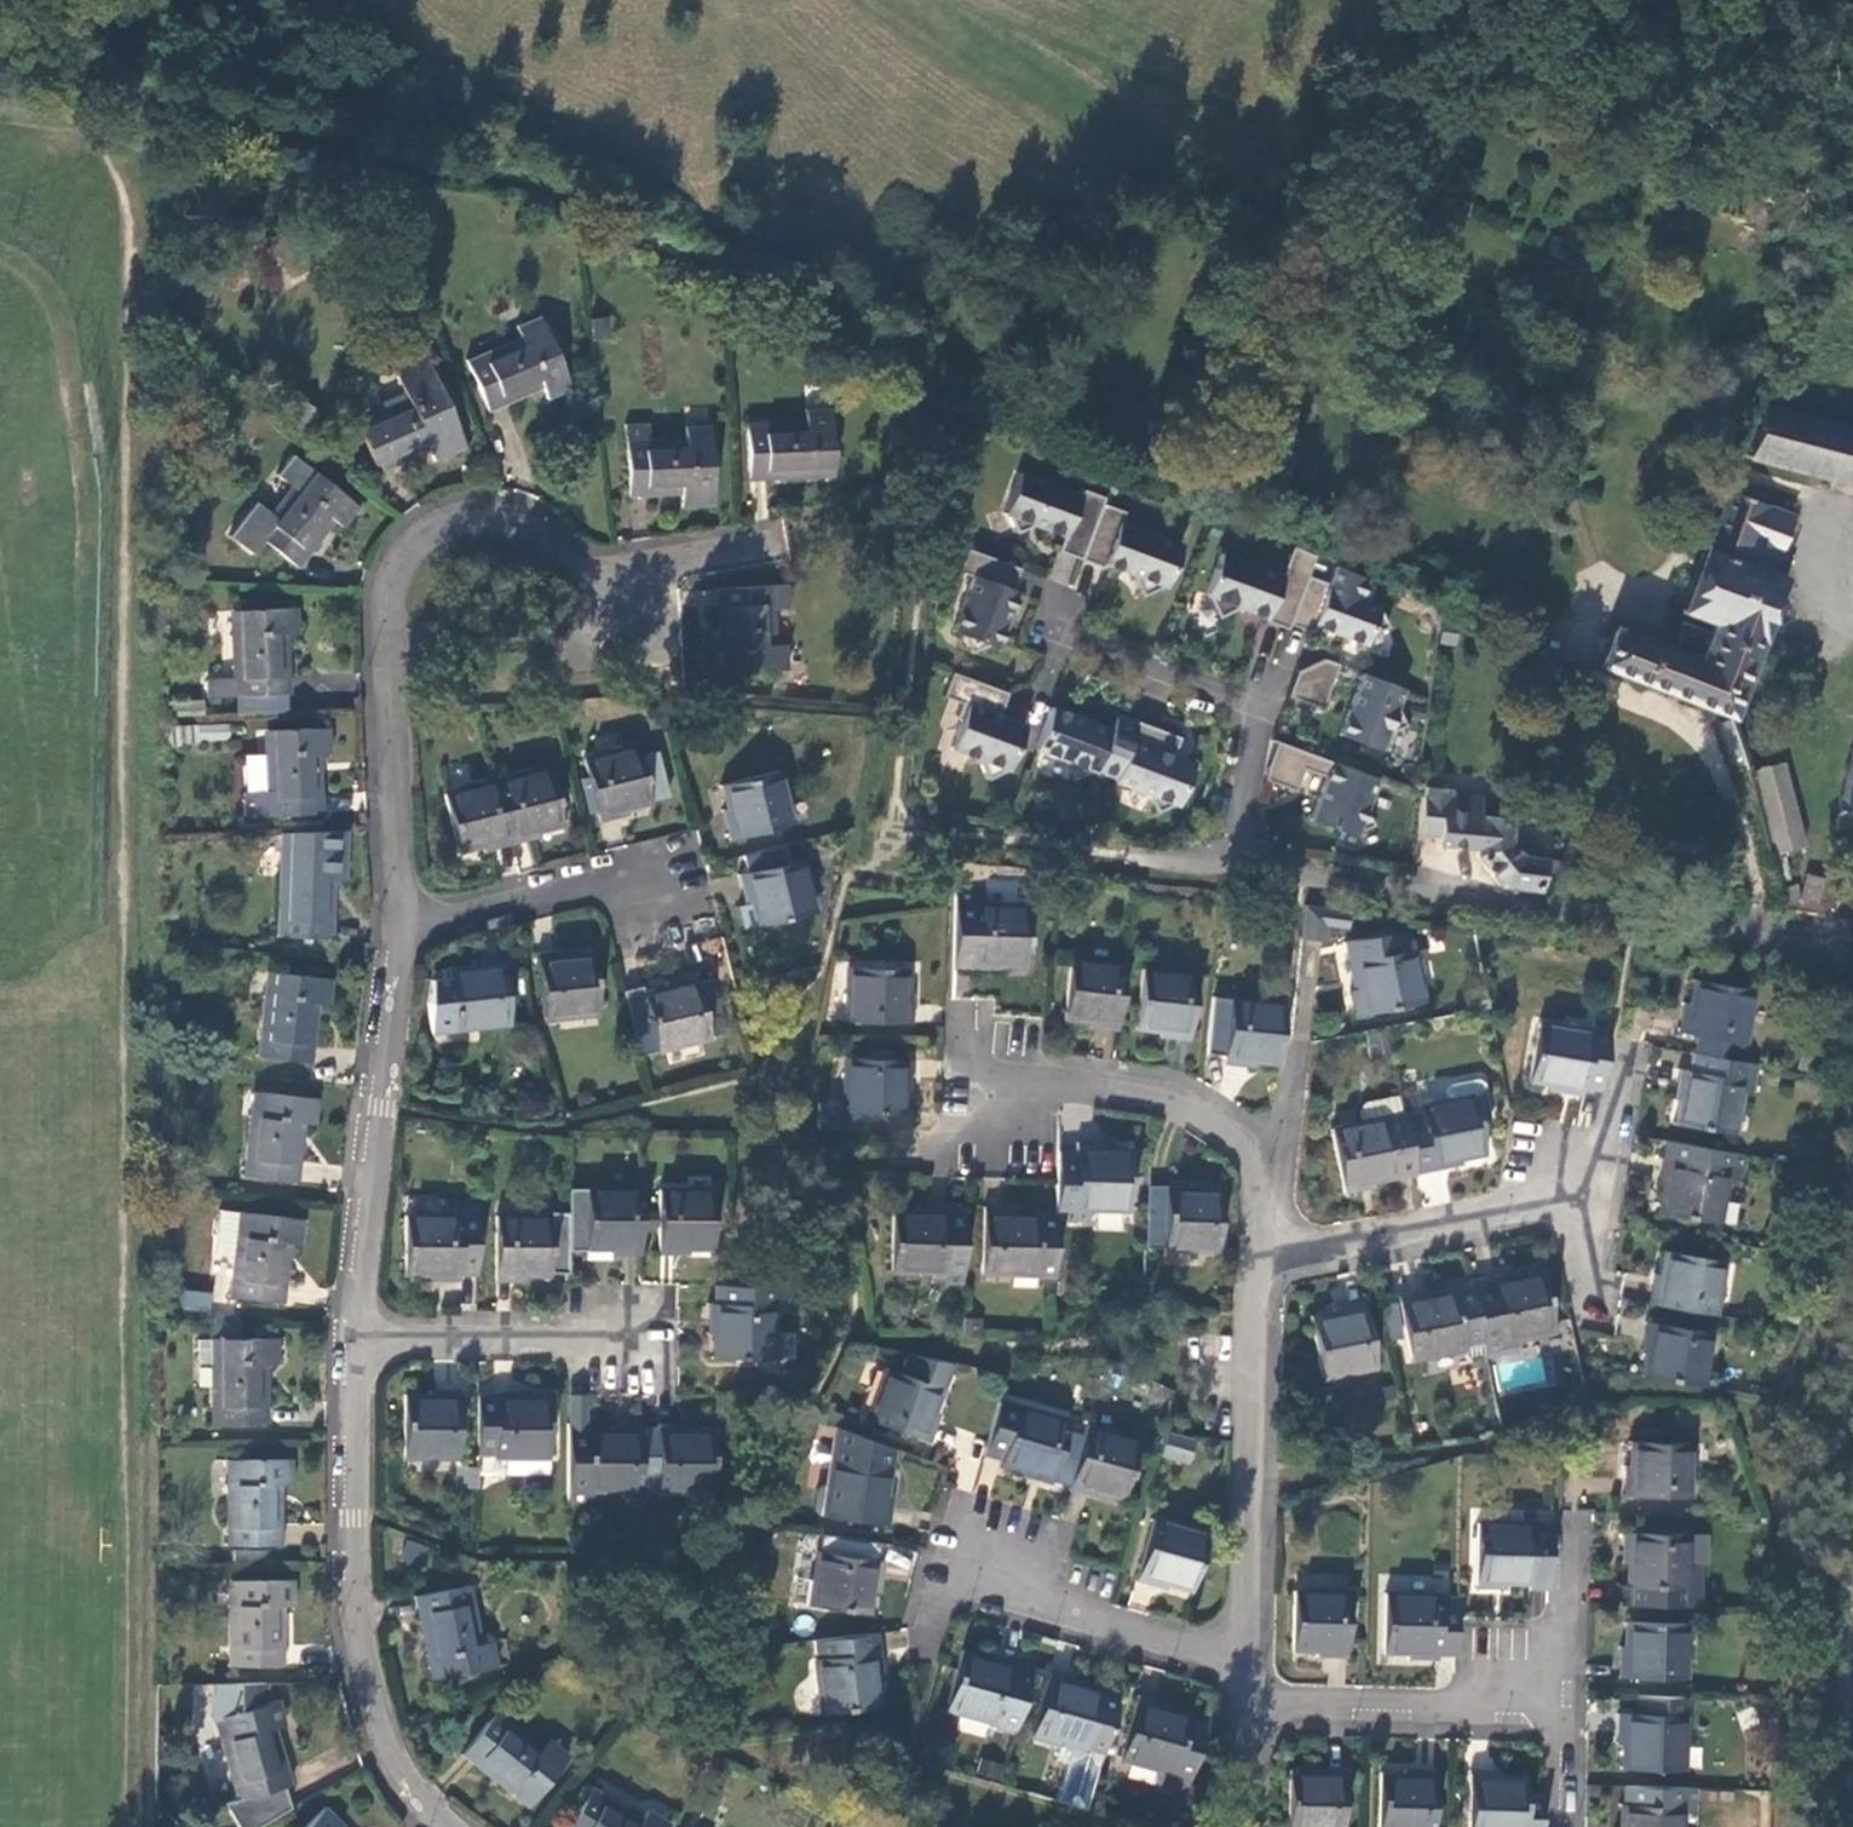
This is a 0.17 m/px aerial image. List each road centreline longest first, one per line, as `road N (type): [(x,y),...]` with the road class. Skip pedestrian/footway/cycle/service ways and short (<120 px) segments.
road 1 (track): [(124,1826),(129,217)]
road 2 (residential): [(1852,946),(1301,875),(1266,865),(1252,849)]
road 3 (residential): [(403,929),(396,584),(426,539),(449,523),(486,519),(525,528),(583,572)]
road 4 (residential): [(452,1826),(409,1781),(377,1708),(359,1608),(351,1337)]
road 5 (residential): [(351,1337),(403,929)]
road 6 (residential): [(1247,1657),(1257,1265)]
road 7 (residential): [(1257,1265),(1261,1182),(1222,1130),(1161,1096),(1000,1082)]
road 8 (track): [(1554,668),(1694,726),(1729,786),(1761,907),(1760,936)]
road 9 (residential): [(1257,1265),(1603,1186)]
road 10 (residential): [(1245,1700),(1566,1709)]
road 11 (residential): [(1247,1657),(953,1574)]
road 12 (residential): [(403,929),(651,869),(660,909)]
road 13 (residential): [(351,1337),(622,1342)]
road 14 (residential): [(1261,704),(1057,631),(1066,605)]
road 15 (residential): [(583,572),(772,542)]
road 16 (residential): [(1570,1521),(1566,1709)]
road 17 (residential): [(1252,849),(1243,830),(1261,704)]
road 18 (residential): [(1625,1049),(1603,1186)]
road 19 (residential): [(1603,1186),(1586,1318)]
road 20 (residential): [(1243,1826),(1245,1700)]

